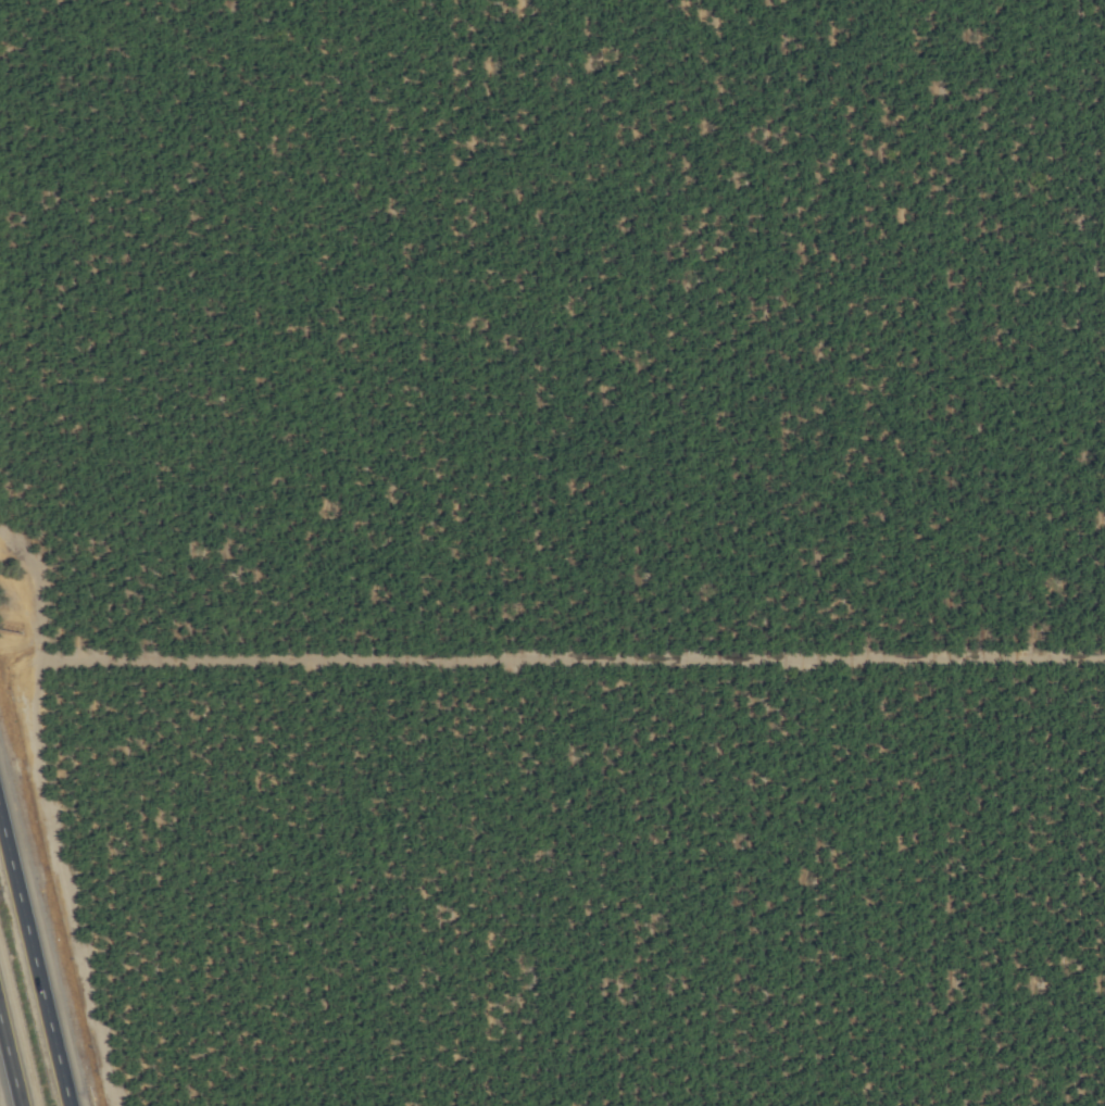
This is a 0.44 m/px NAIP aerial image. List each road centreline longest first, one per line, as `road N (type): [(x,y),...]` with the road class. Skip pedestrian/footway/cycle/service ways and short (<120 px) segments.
road 1 (motorway): [(69,1105),(0,820)]

